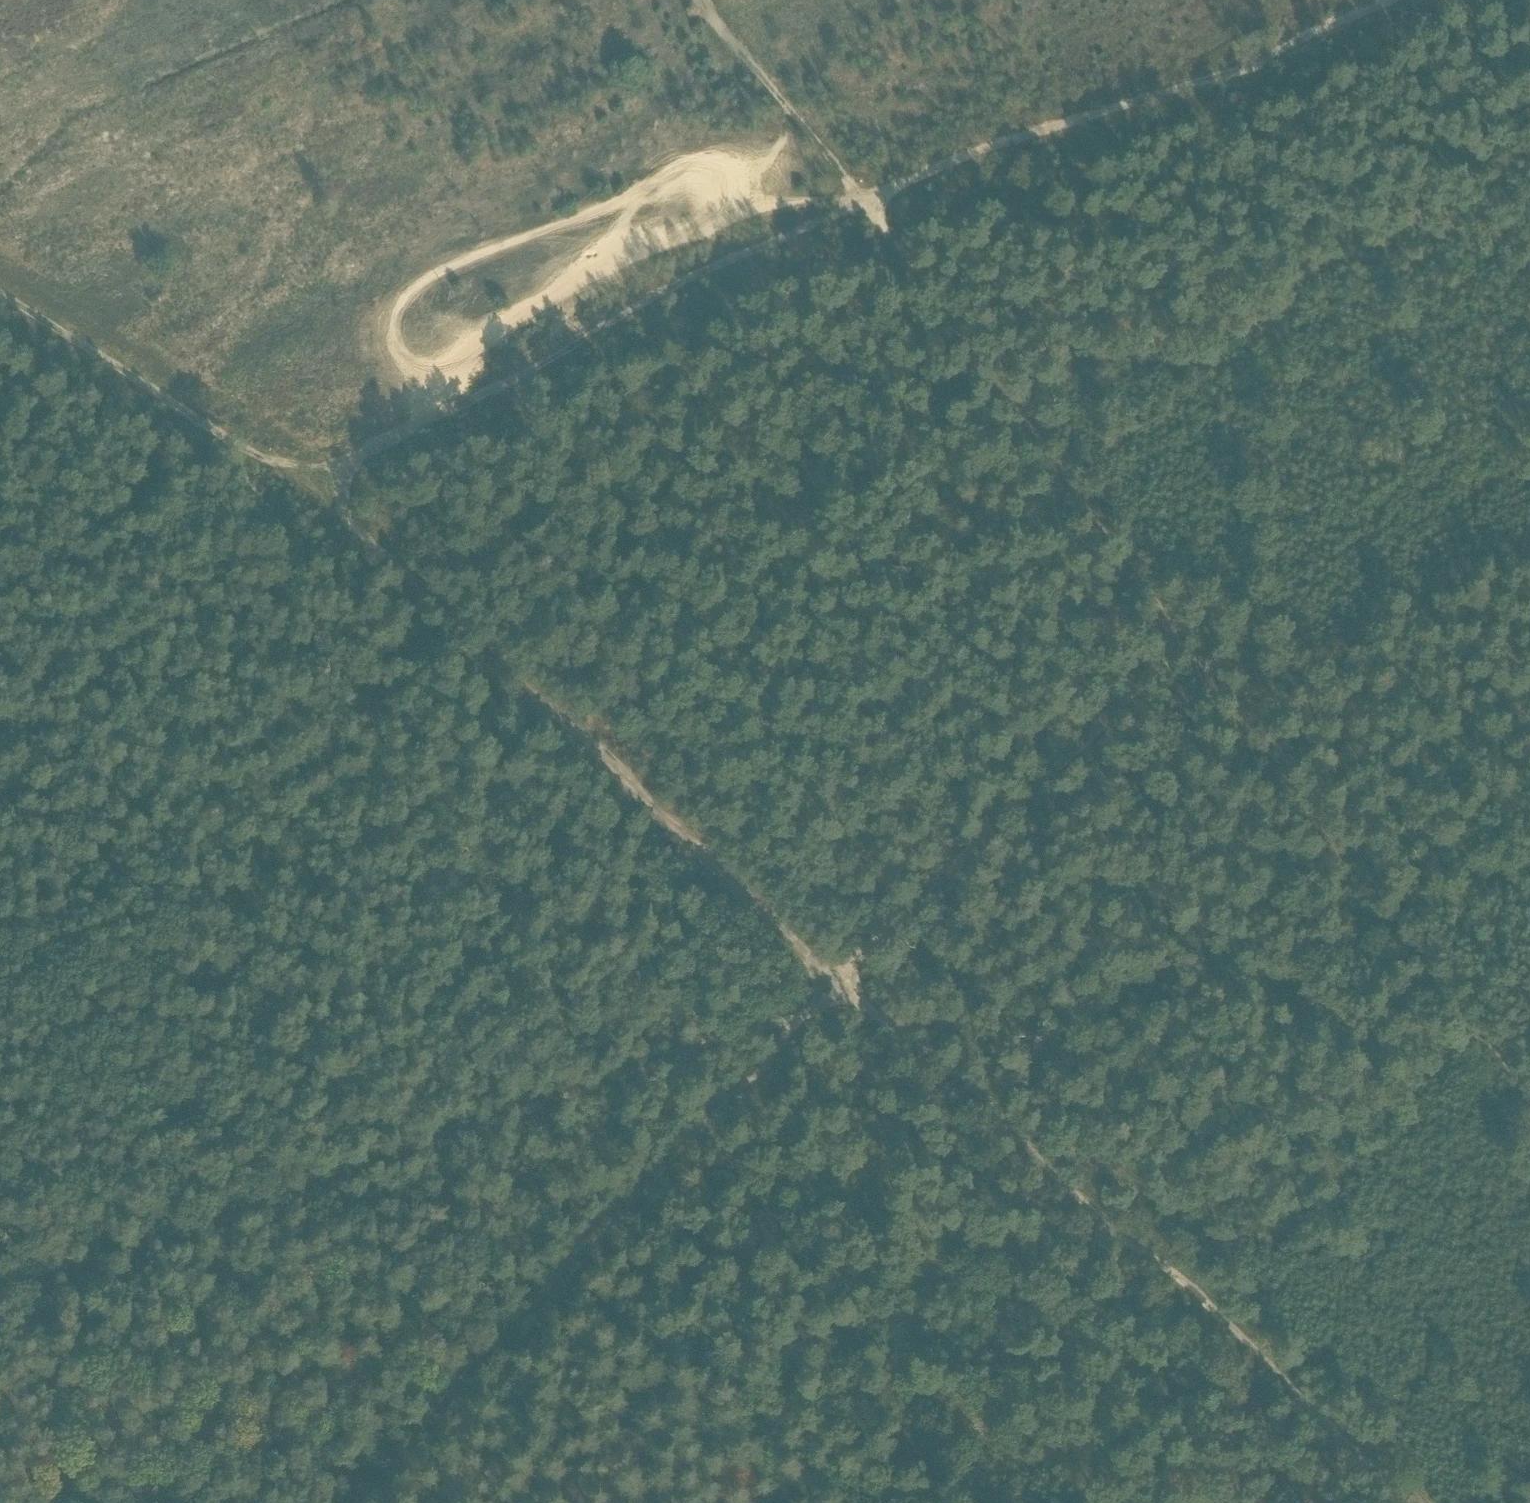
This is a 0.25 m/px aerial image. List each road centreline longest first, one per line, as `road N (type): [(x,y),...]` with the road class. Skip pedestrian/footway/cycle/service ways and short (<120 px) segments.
road 1 (track): [(0,1287),(571,1093),(846,987),(306,479),(690,281),(865,205)]
road 2 (track): [(1411,1502),(846,987),(350,1502)]
road 3 (track): [(898,250),(1160,601),(1183,655),(1529,1106)]
road 4 (track): [(1378,0),(1169,98),(998,149),(865,205)]
road 5 (track): [(846,987),(1183,655)]
road 6 (track): [(306,479),(0,290)]
road 7 (track): [(694,0),(865,205)]

